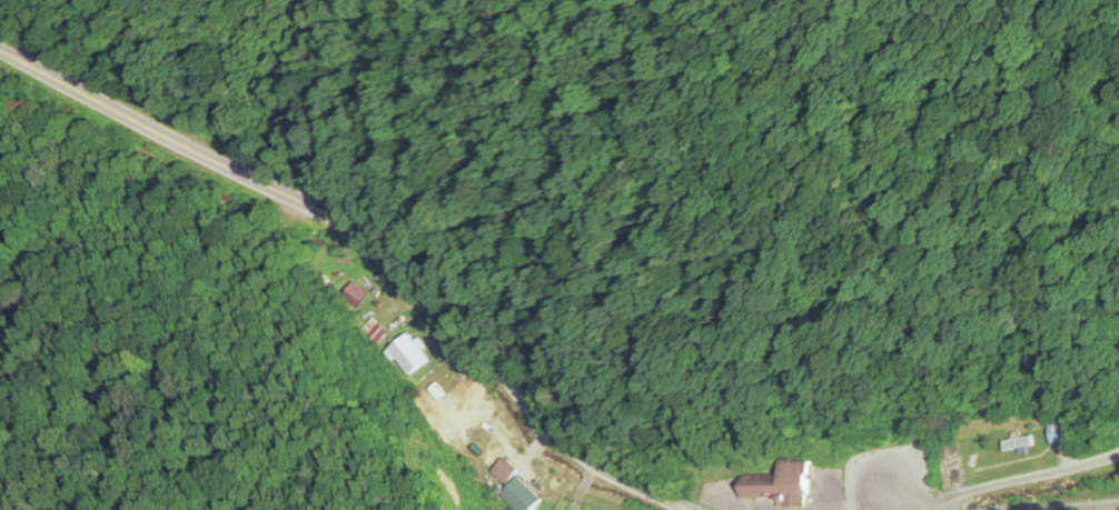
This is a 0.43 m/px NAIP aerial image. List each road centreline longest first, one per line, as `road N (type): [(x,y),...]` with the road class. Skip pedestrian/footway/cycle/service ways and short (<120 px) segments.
road 1 (secondary): [(0,48),(70,90),(373,237),(423,274),(553,434),(595,469),(692,509)]
road 2 (tertiary): [(932,509),(1118,455)]

